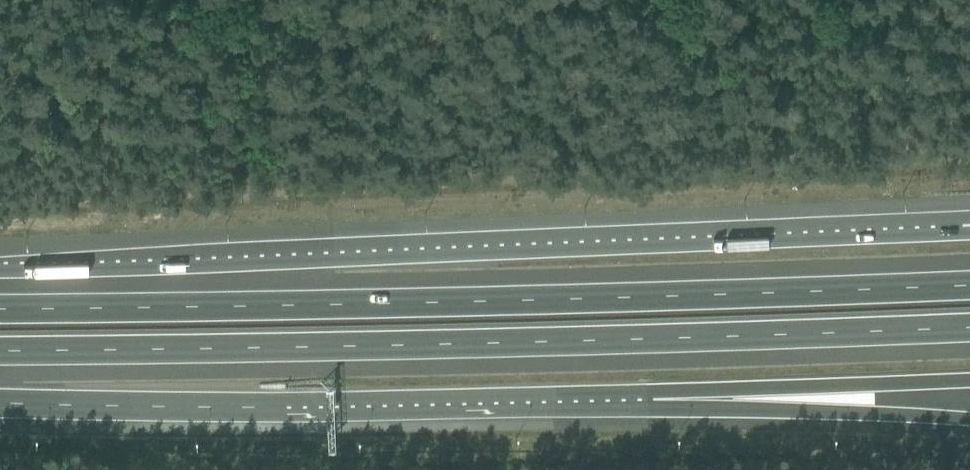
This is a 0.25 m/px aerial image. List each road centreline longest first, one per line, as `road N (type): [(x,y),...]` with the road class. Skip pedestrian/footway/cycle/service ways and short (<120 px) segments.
road 1 (motorway): [(969,284),(0,309)]
road 2 (motorway): [(0,352),(969,327)]
road 3 (motorway): [(929,232),(0,264)]
road 4 (motorway): [(0,402),(311,409),(544,404)]
road 5 (motorway): [(544,404),(969,381)]
road 6 (motorway): [(544,404),(969,421)]

